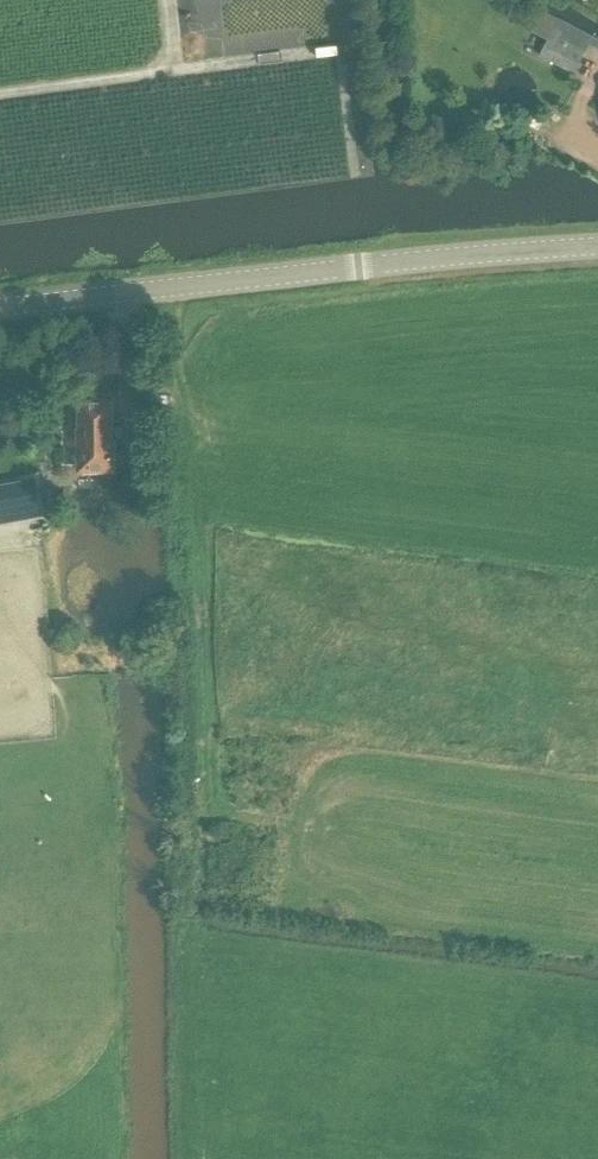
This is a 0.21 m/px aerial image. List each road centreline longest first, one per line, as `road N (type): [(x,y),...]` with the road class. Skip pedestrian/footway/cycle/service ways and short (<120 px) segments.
road 1 (tertiary): [(597,246),(0,307)]
road 2 (track): [(0,92),(332,46)]

